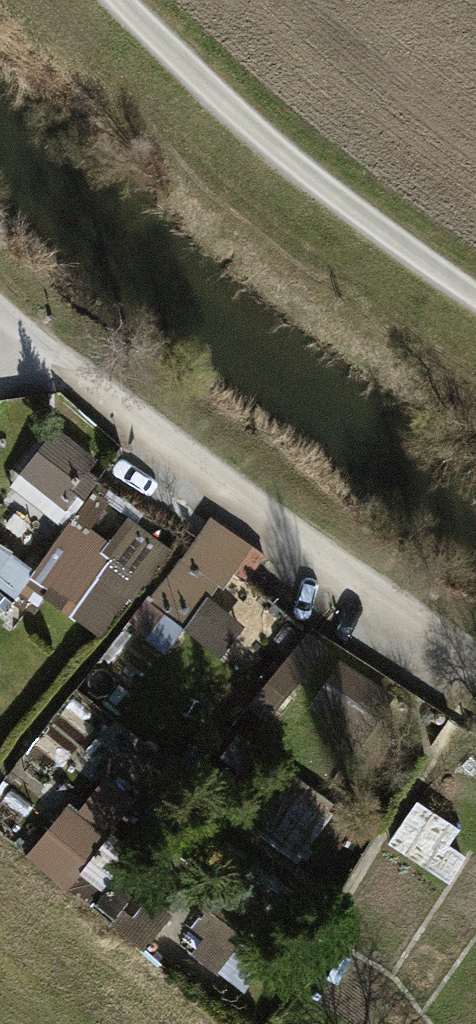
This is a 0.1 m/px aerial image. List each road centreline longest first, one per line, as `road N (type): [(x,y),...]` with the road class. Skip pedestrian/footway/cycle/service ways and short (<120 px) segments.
road 1 (track): [(475,664),(424,635),(17,336)]
road 2 (track): [(121,0),(239,114),(475,300)]

